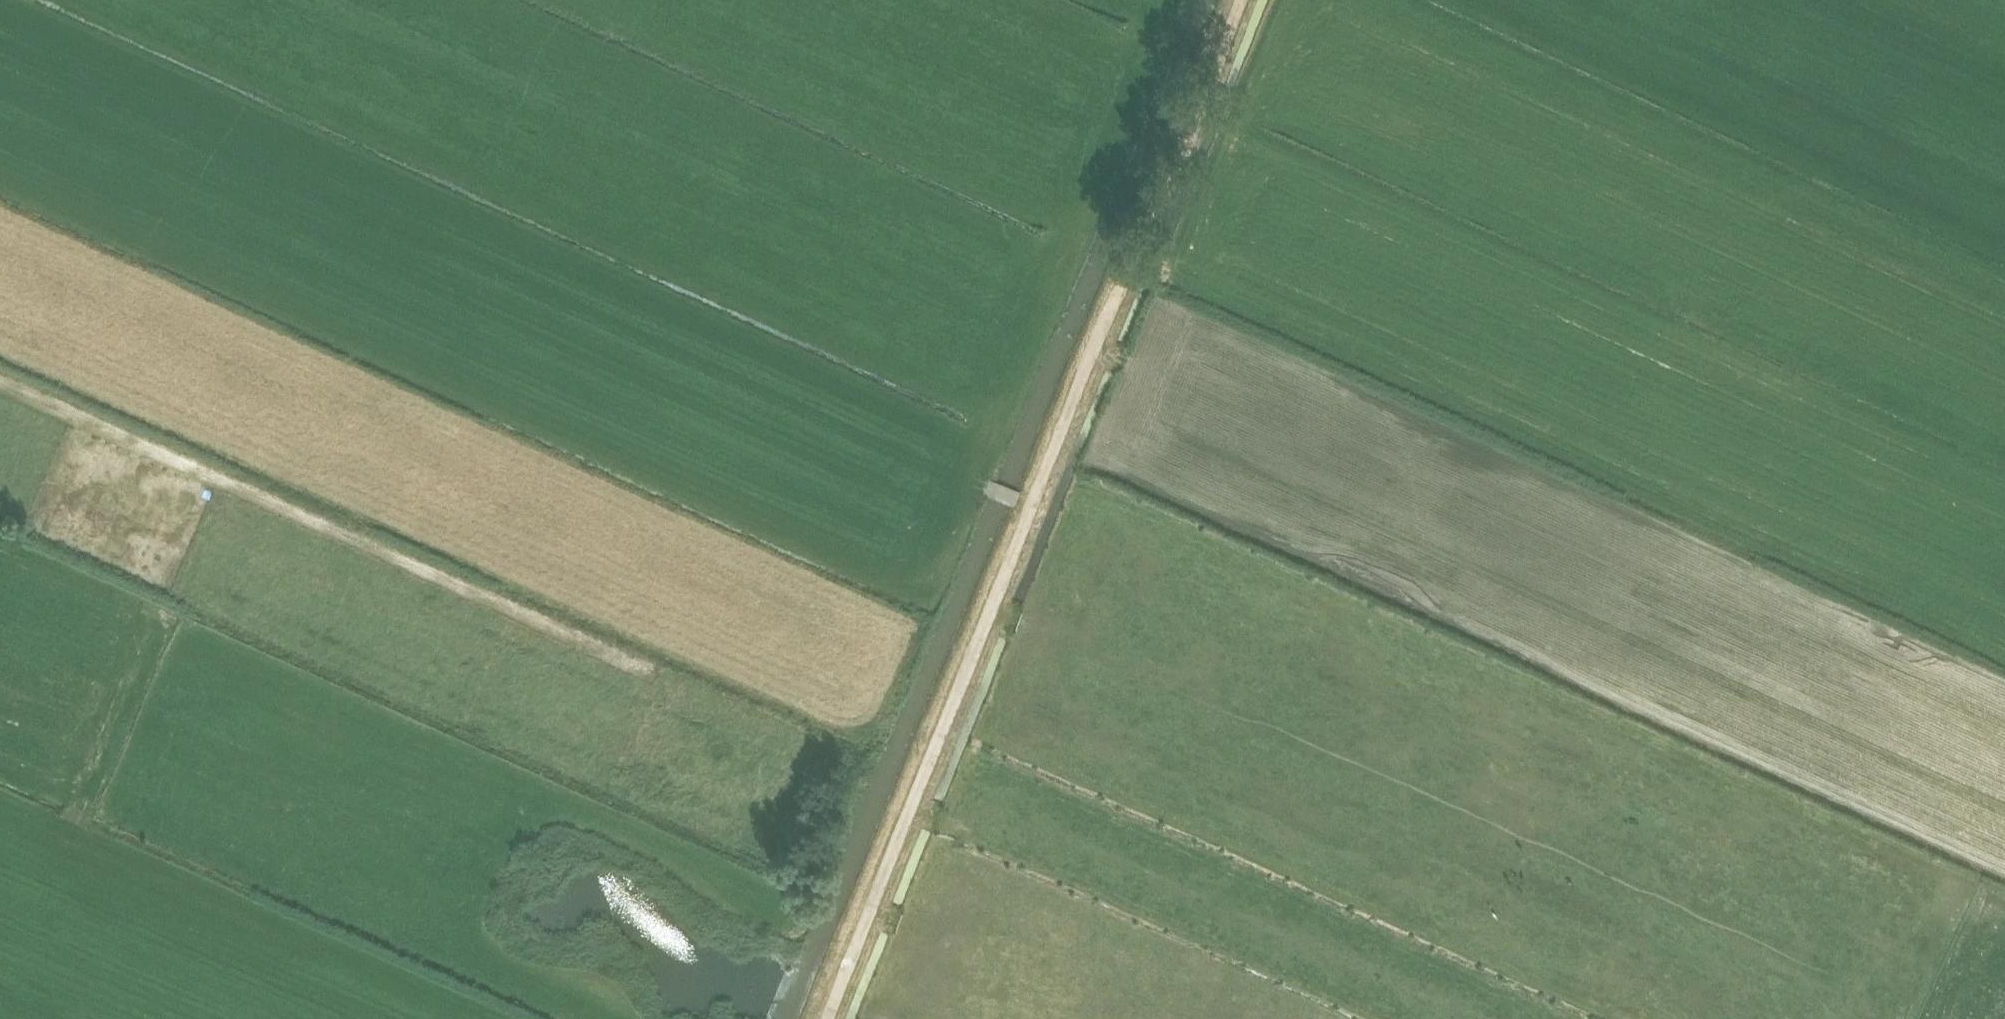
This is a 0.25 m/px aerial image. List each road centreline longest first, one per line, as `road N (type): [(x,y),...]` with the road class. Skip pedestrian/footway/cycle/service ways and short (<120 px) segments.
road 1 (unclassified): [(822,1018),(1238,0)]

